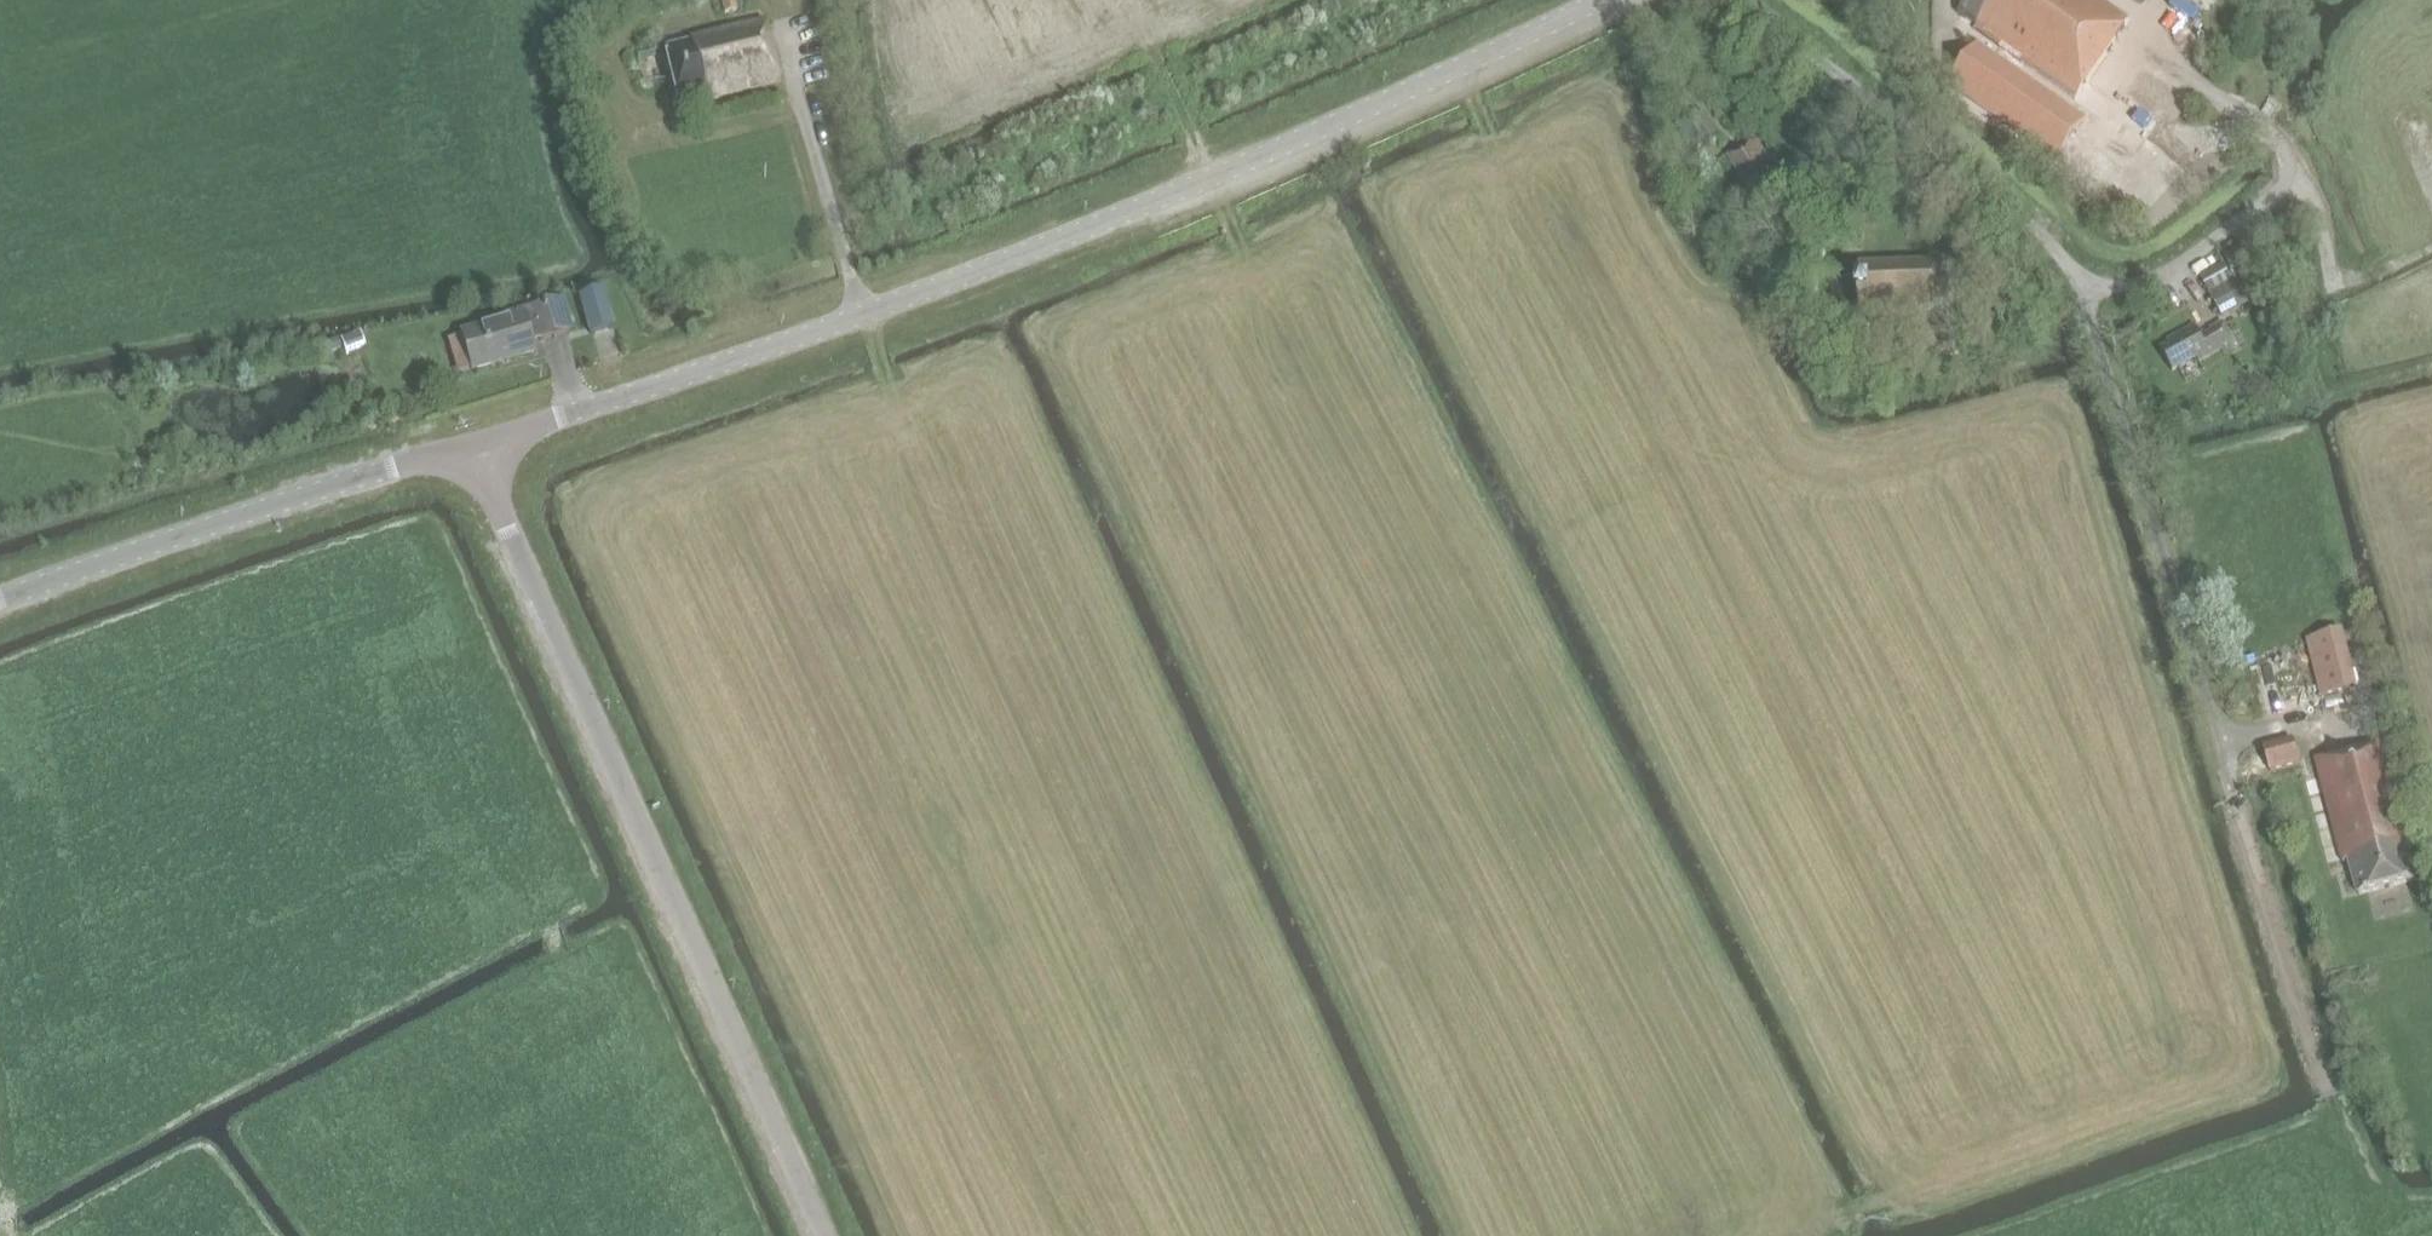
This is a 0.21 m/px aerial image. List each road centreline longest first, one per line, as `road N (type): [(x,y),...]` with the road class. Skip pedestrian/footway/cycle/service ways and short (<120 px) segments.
road 1 (tertiary): [(471,448),(1110,220),(1596,0)]
road 2 (tertiary): [(827,1235),(471,448)]
road 3 (unclassified): [(1742,0),(2058,255),(2083,291),(2161,550)]
road 4 (tertiary): [(471,448),(0,596)]

